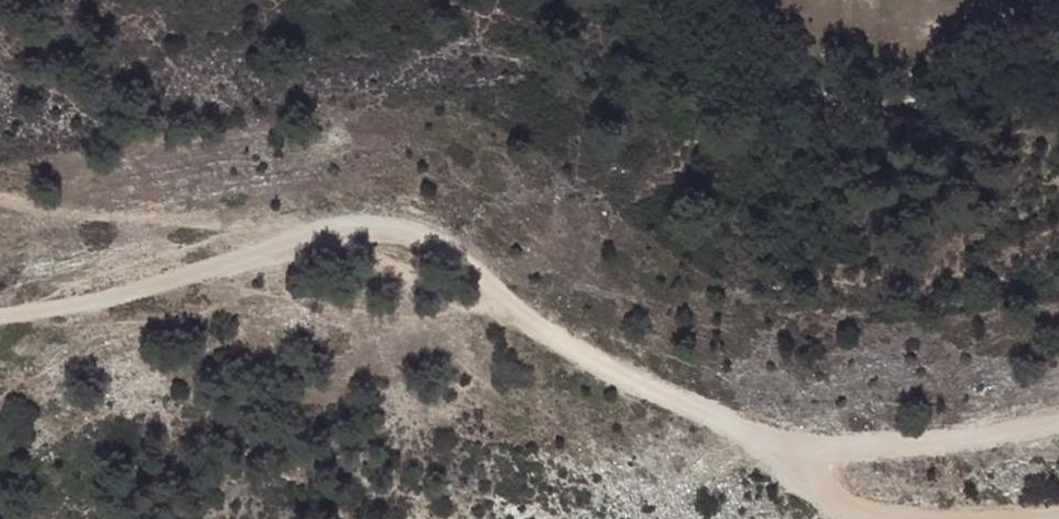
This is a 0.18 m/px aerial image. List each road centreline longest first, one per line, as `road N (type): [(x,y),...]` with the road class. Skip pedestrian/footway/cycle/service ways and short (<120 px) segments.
road 1 (track): [(920,518),(788,462),(750,432),(589,366),(500,302),(449,244),(394,224),(319,226),(156,289),(0,319)]
road 2 (track): [(677,0),(799,100),(870,119),(971,86),(1058,18)]
road 3 (track): [(319,226),(269,214),(89,212),(0,197)]
road 4 (track): [(1058,422),(1022,435),(788,462)]

